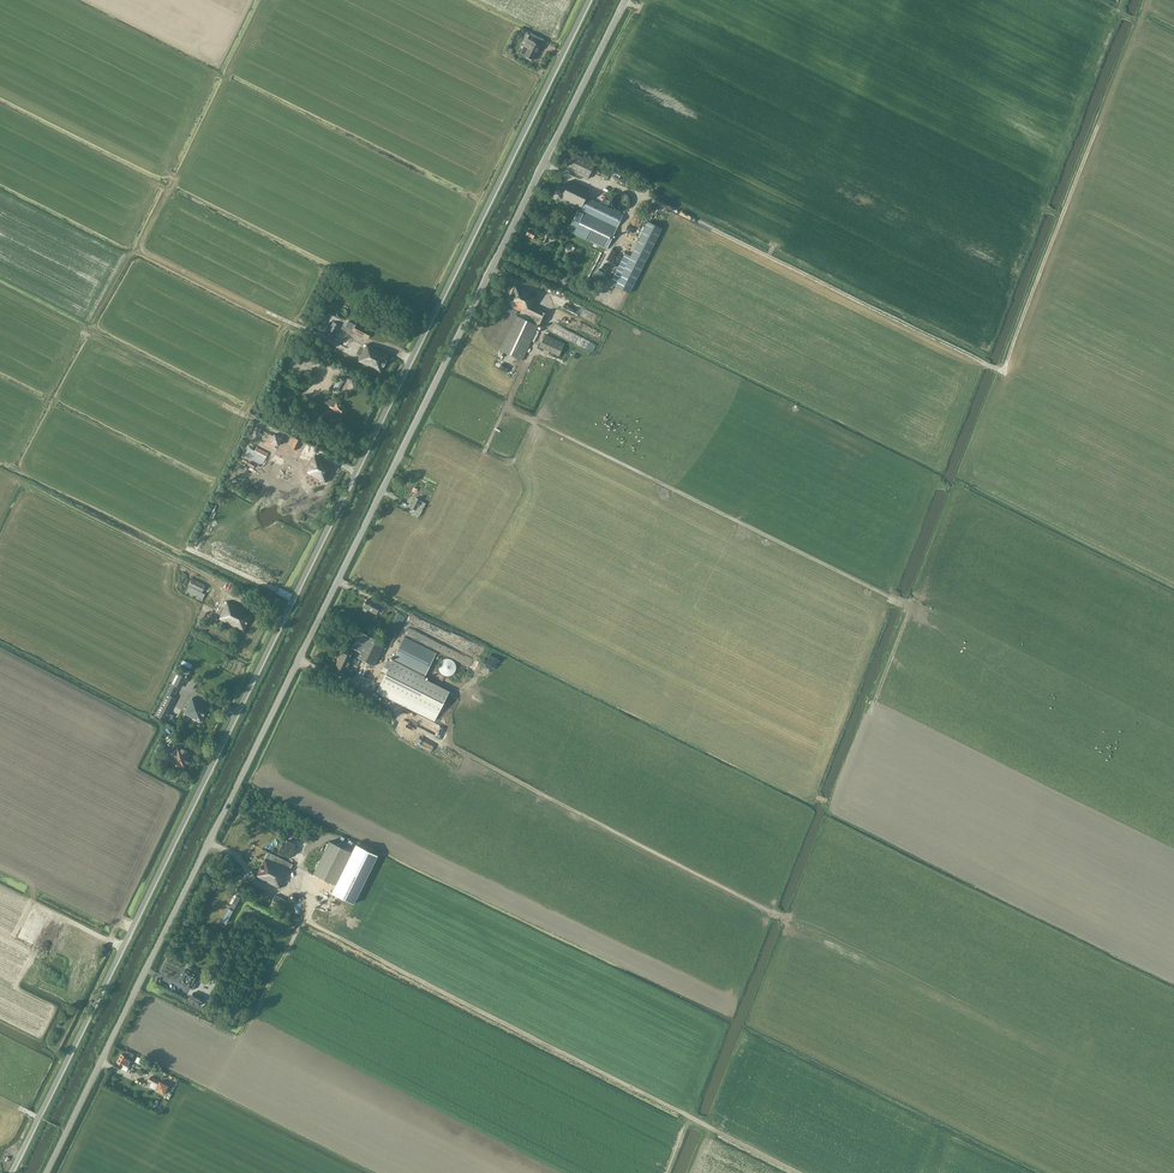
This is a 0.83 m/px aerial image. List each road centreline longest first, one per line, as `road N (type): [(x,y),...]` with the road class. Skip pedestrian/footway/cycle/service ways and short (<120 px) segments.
road 1 (unclassified): [(11,1172),(590,0)]
road 2 (tertiary): [(135,990),(625,0)]
road 3 (track): [(799,1172),(304,921)]
road 4 (track): [(0,291),(355,474)]
road 5 (track): [(13,480),(282,623)]
road 6 (tertiary): [(135,990),(66,1132)]

